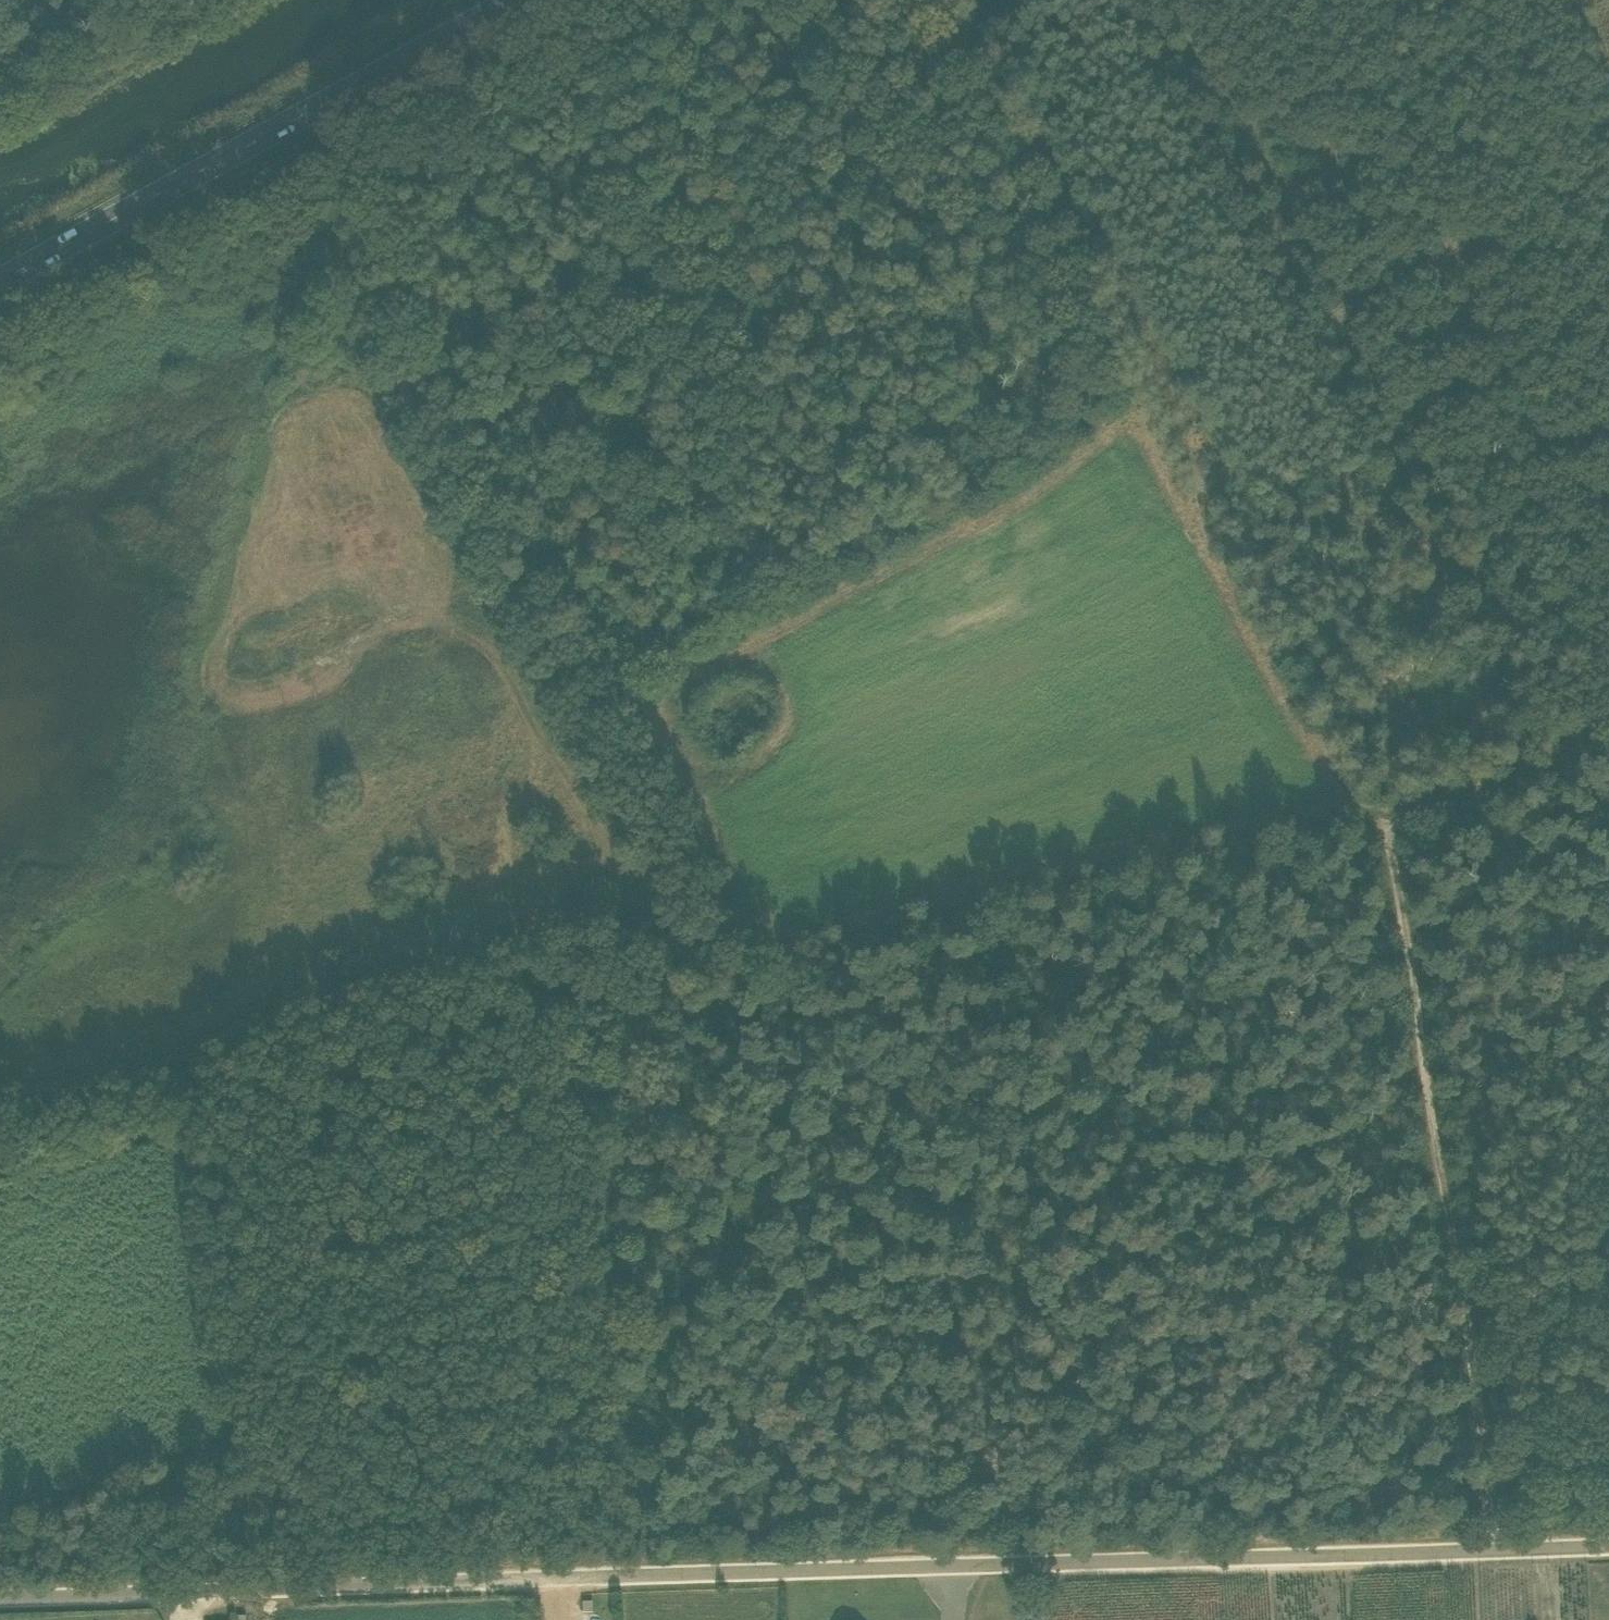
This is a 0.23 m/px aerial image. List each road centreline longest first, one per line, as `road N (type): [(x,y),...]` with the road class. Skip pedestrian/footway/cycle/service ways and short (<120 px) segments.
road 1 (unclassified): [(0,1598),(1608,1552)]
road 2 (track): [(1495,1555),(1379,807)]
road 3 (primary): [(0,285),(521,0)]
road 4 (track): [(1379,807),(1608,748)]
road 5 (track): [(181,0),(0,99)]

